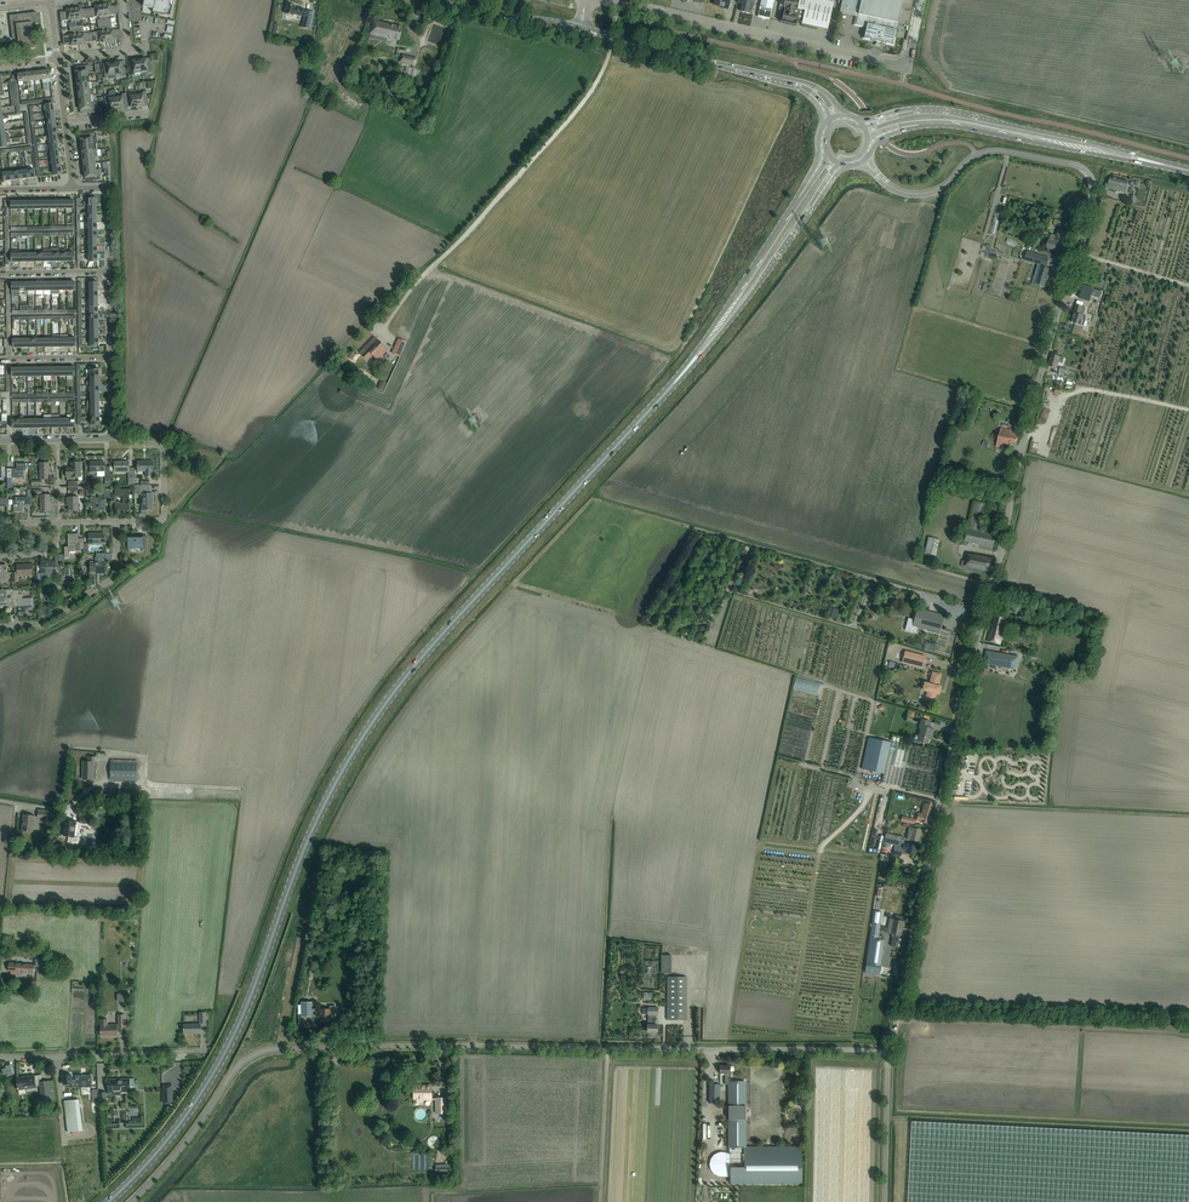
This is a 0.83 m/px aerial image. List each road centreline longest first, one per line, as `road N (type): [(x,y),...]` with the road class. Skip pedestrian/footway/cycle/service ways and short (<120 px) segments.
road 1 (unclassified): [(865,160),(892,188),(920,193),(949,181),(977,155),(1006,151),(1075,164),(1094,189),(973,661),(889,1052)]
road 2 (secondary): [(108,1201),(175,1130),(227,1047),(313,828),(382,708),(679,378)]
road 3 (unclassified): [(608,1049),(270,1049)]
road 4 (unclassified): [(903,64),(601,0)]
road 5 (unclassified): [(608,1049),(889,1052)]
road 6 (secondary): [(1188,170),(991,120),(914,110)]
road 7 (secondary): [(915,125),(958,125),(1188,171)]
road 8 (secondary): [(679,378),(763,278),(817,199)]
road 9 (secondary): [(803,190),(679,378)]
road 10 (unclassified): [(208,1051),(0,1056)]
road 11 (unclassified): [(131,1201),(241,1065),(270,1049)]
road 12 (residential): [(0,625),(42,622),(115,576),(118,521)]
road 13 (residential): [(118,521),(163,518),(164,453),(113,437)]
road 14 (tertiary): [(580,31),(427,0)]
road 15 (unclassified): [(143,786),(99,784),(66,812),(0,802)]
road 16 (unclassified): [(600,1201),(608,1049)]
road 17 (unclassified): [(886,1201),(889,1052)]
road 18 (tertiary): [(716,64),(580,31)]
road 19 (residential): [(123,0),(128,50),(58,60)]

